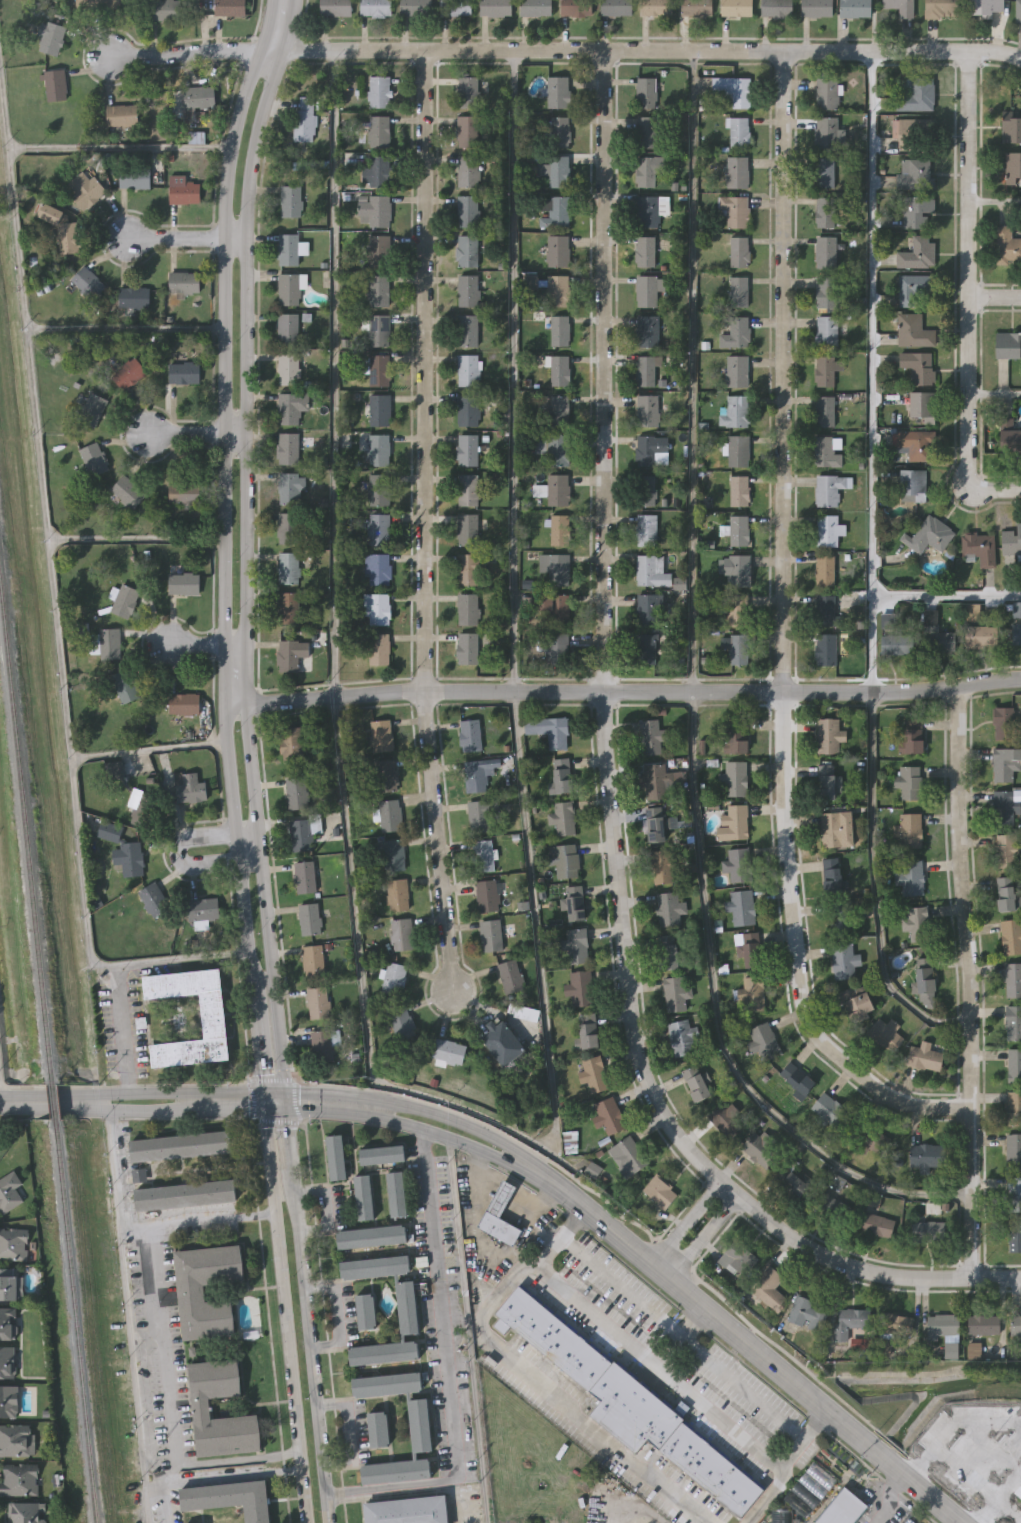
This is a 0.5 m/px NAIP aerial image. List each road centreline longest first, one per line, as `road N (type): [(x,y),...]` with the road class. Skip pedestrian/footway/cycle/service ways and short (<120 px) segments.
road 1 (residential): [(1020,1276),(899,1277),(827,1257),(683,1145),(643,1074),(603,691),(603,50)]
road 2 (residential): [(971,1107),(922,1106),(885,1094),(823,1041),(800,991),(784,816),(781,50)]
road 3 (tertiary): [(286,1101),(243,703),(244,239),(250,149),(293,0)]
road 4 (tertiary): [(276,0),(230,164),(227,239),(226,703),(267,1100)]
road 5 (residential): [(452,992),(423,690),(424,50)]
road 6 (residential): [(226,703),(423,690),(913,692),(1020,680)]
road 7 (residential): [(262,48),(1020,58)]
road 8 (residential): [(973,1277),(958,686)]
road 9 (primary): [(963,1522),(515,1158)]
road 10 (tertiary): [(267,1109),(309,1522)]
road 11 (tertiary): [(327,1522),(293,1175)]
road 12 (residential): [(971,296),(968,51)]
road 13 (primary): [(286,1109),(384,1118),(515,1158)]
road 14 (primary): [(284,1090),(120,1090),(82,1100)]
road 15 (residential): [(979,486),(968,466),(971,296)]
road 16 (primary): [(515,1158),(499,1138),(431,1111),(356,1096)]
road 17 (residential): [(258,861),(190,867),(178,854),(190,838),(255,832)]
road 18 (residential): [(105,57),(262,48)]
road 19 (primary): [(82,1100),(118,1109),(210,1109)]
road 20 (residential): [(121,236),(244,239)]

